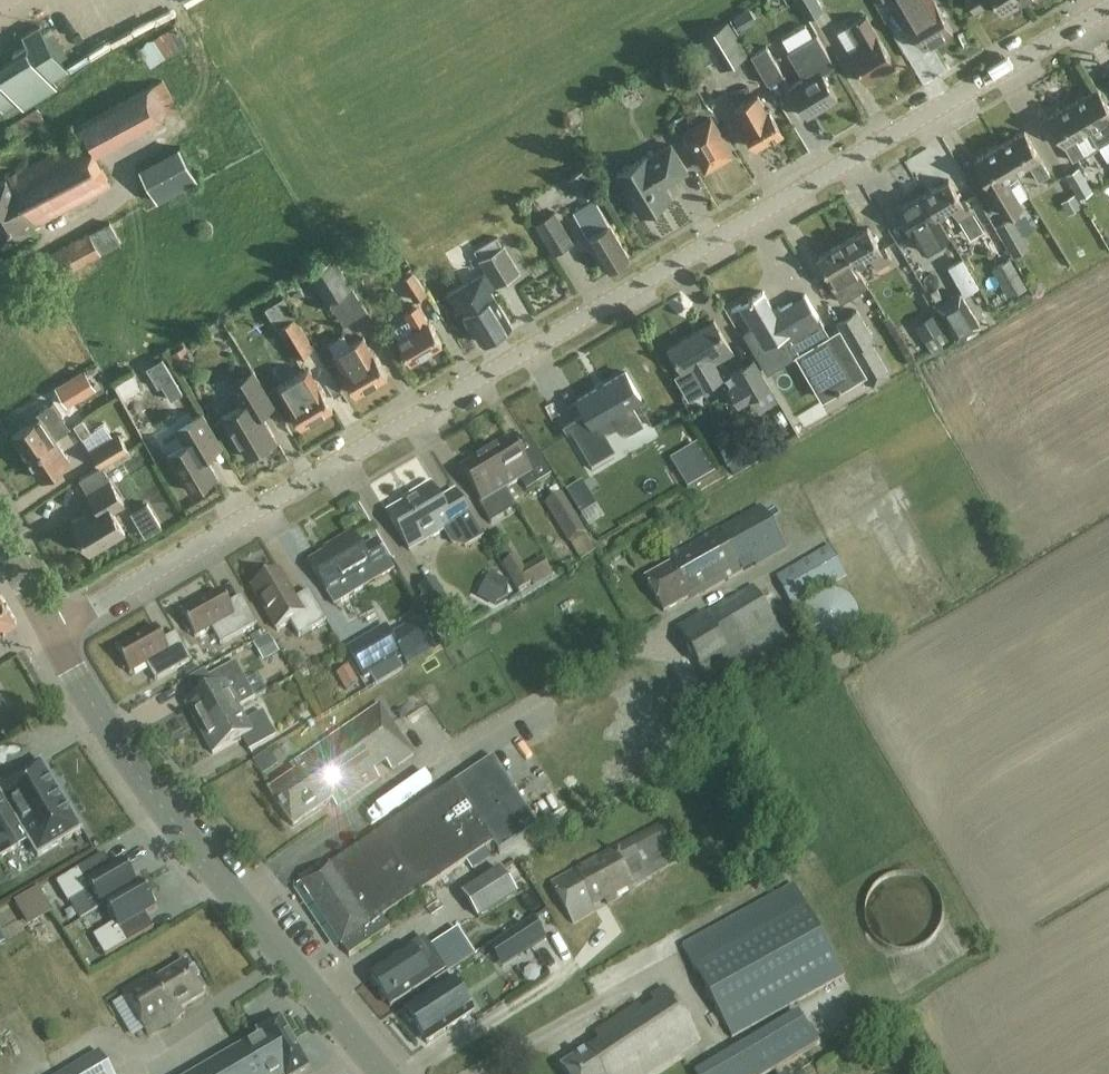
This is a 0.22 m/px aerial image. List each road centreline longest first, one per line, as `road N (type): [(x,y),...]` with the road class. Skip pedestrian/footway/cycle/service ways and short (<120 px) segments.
road 1 (tertiary): [(1108,11),(49,632)]
road 2 (tertiary): [(385,1073),(140,774),(49,632)]

